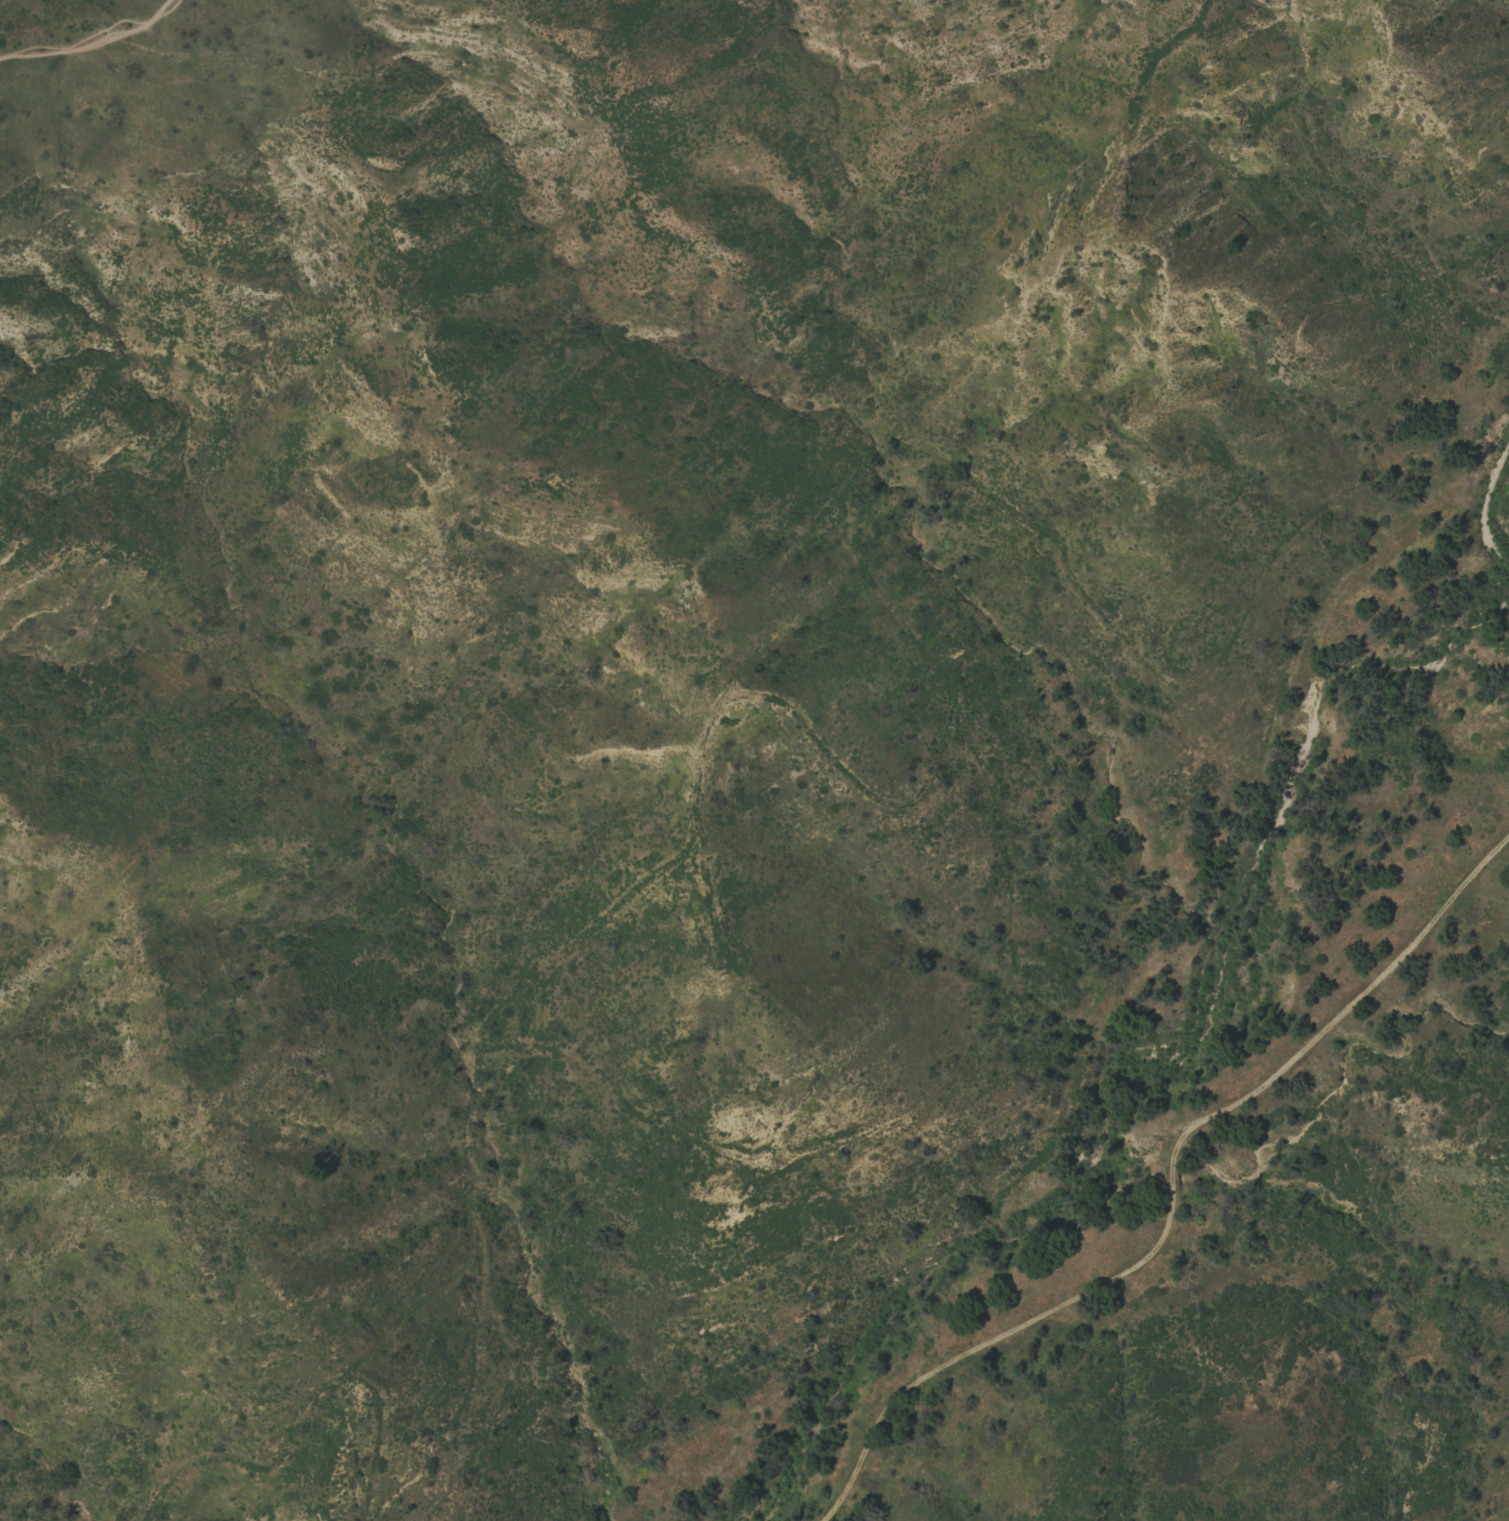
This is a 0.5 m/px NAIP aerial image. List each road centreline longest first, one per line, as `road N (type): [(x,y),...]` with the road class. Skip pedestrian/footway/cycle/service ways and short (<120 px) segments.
road 1 (track): [(1508,840),(1377,989),(1248,1100),(1179,1145),(1165,1239),(1136,1268),(919,1377),(878,1429),(845,1498),(821,1520)]
road 2 (track): [(171,0),(127,42),(0,59)]

